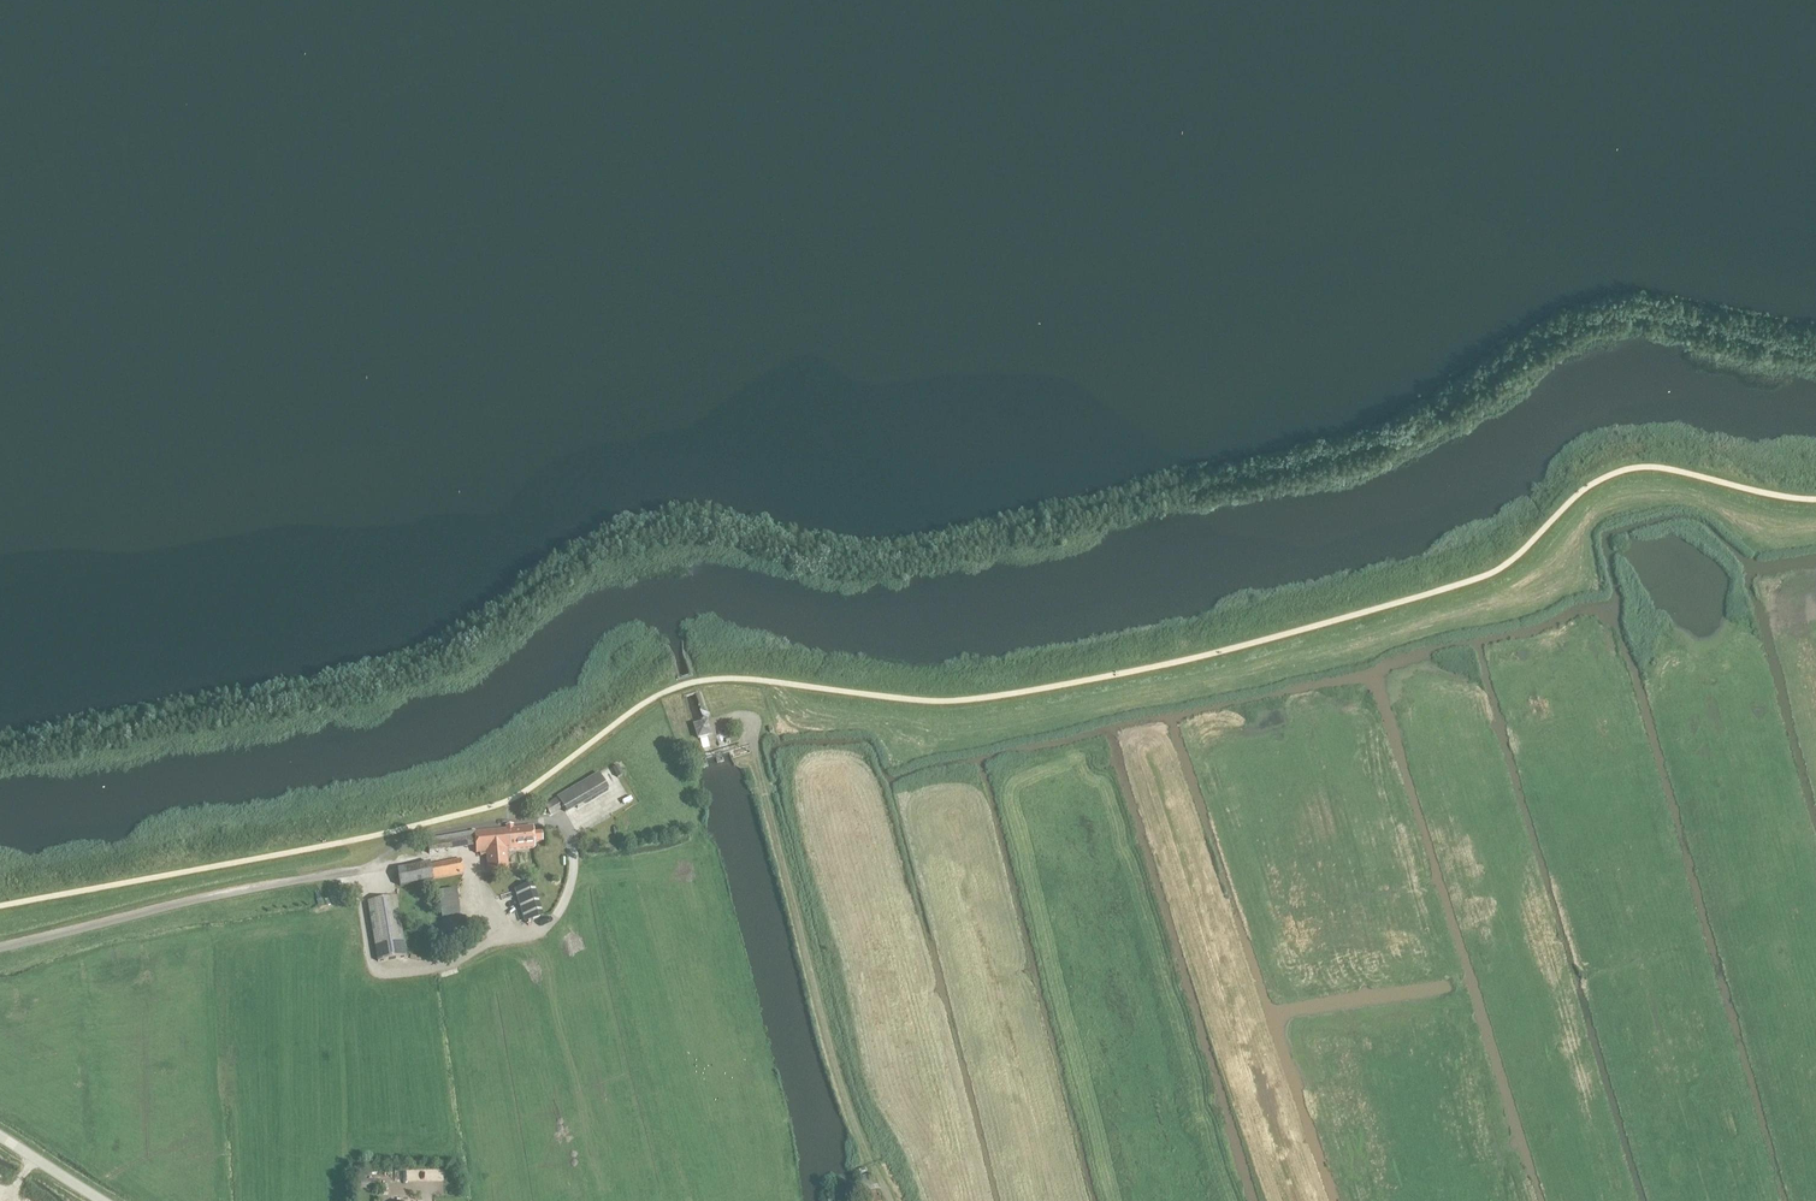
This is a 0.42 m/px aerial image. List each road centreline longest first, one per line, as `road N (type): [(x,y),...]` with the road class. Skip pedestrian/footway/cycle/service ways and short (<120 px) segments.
road 1 (unclassified): [(107,1200),(0,1135)]

